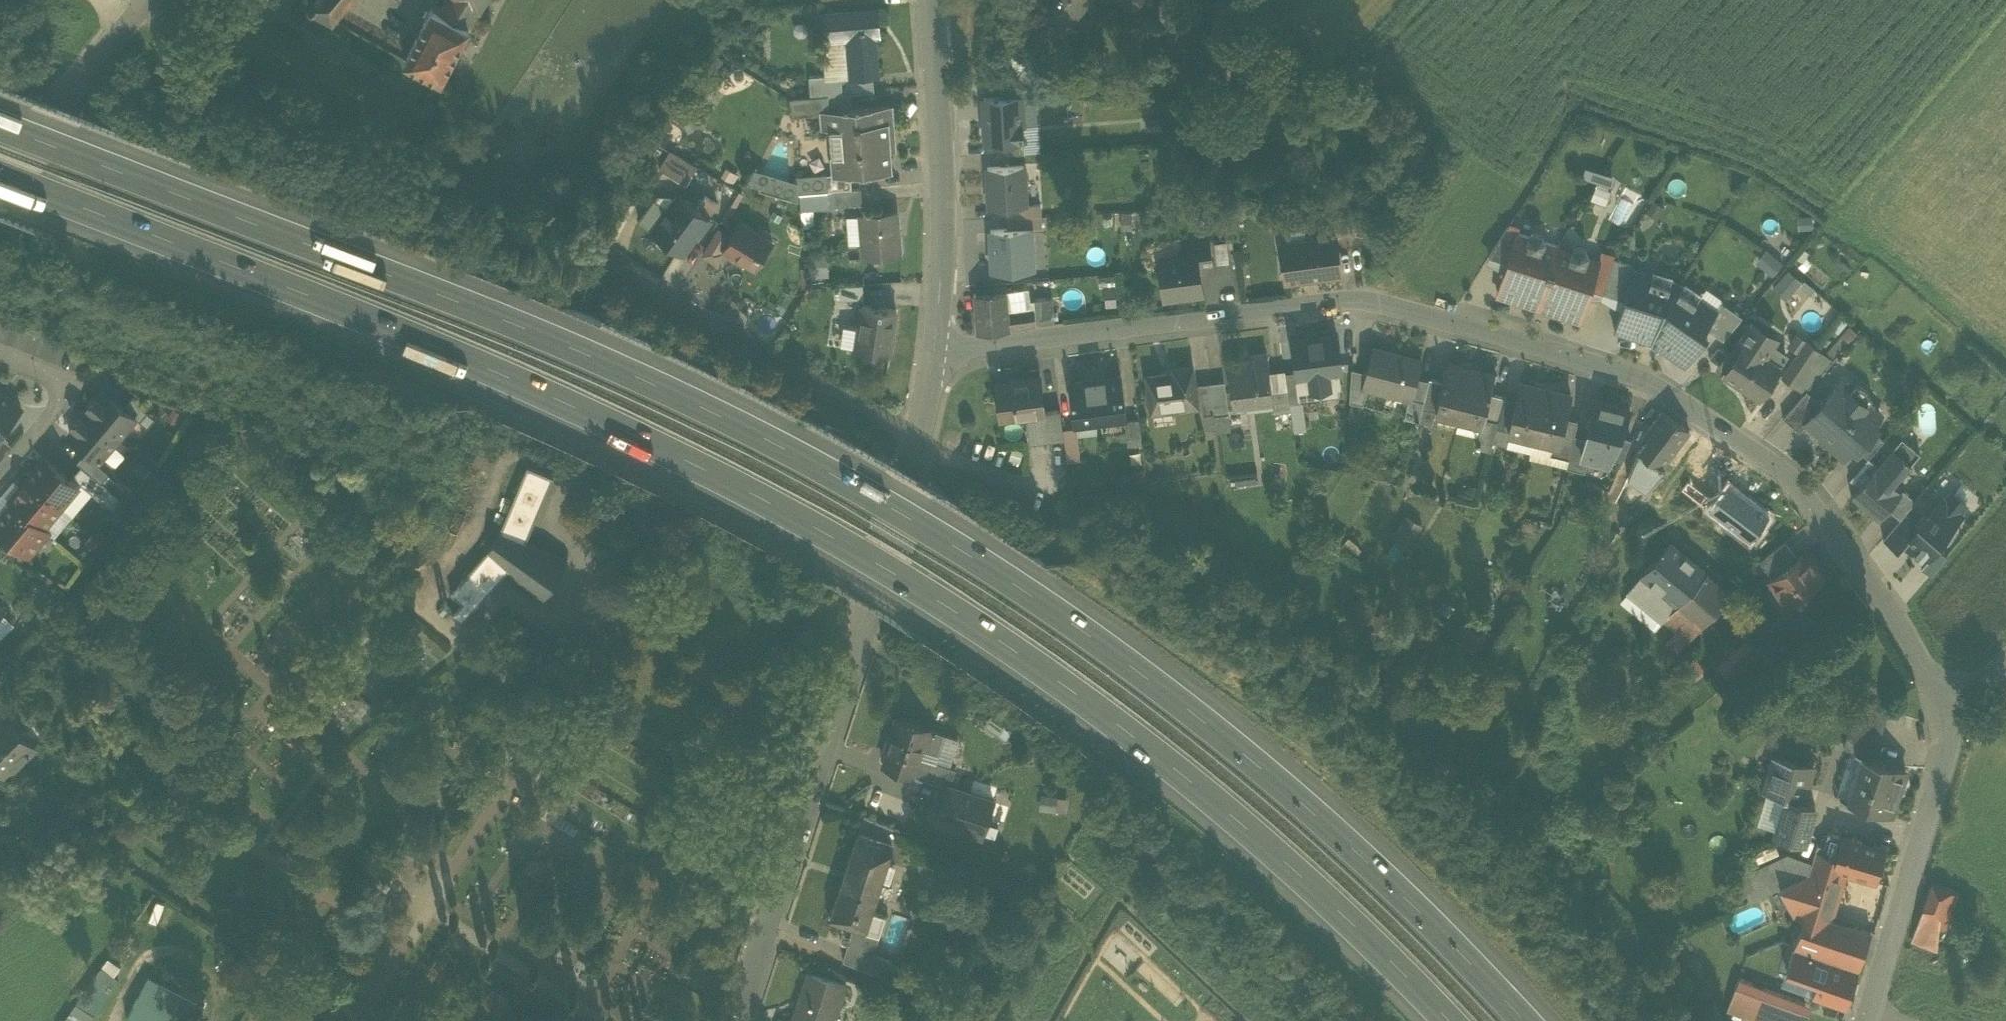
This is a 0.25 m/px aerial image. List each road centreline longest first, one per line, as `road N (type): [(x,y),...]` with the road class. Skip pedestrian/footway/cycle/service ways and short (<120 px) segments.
road 1 (motorway): [(1530,1020),(1410,894),(1151,674),(1044,595),(851,479),(713,403),(574,342),(0,118)]
road 2 (motorway): [(0,169),(539,383),(820,523),(1133,730),(1254,826),(1457,1020)]
road 3 (residential): [(936,355),(1356,298),(1649,379),(1795,482),(1900,617),(1943,700)]
road 4 (tertiary): [(918,435),(737,1020)]
road 5 (residential): [(918,435),(593,256)]
road 6 (tertiary): [(928,0),(945,192),(936,355)]
road 7 (residential): [(1864,1020),(1949,737),(1943,700)]
road 8 (residential): [(0,171),(145,0)]
road 9 (residential): [(0,349),(75,382),(0,475)]

